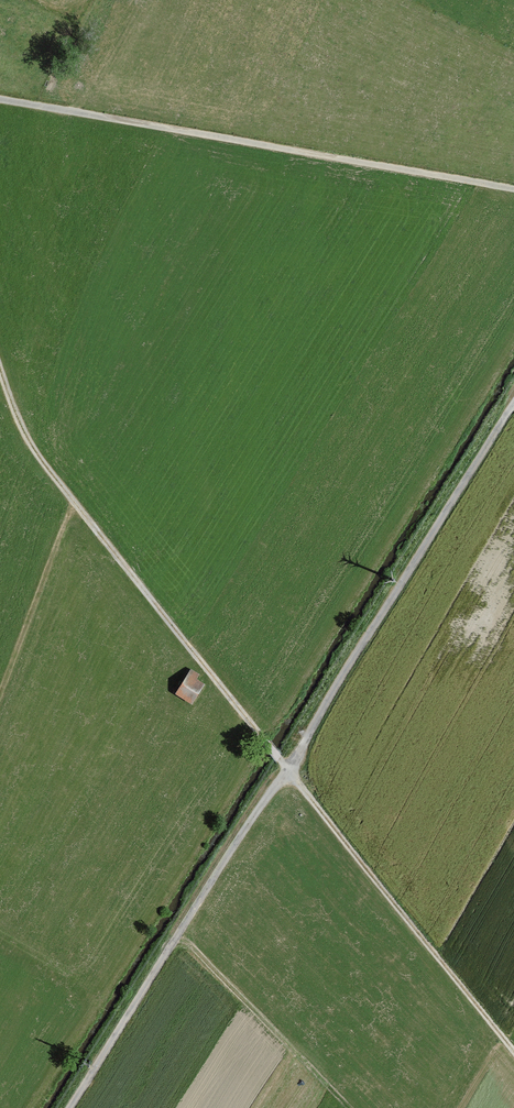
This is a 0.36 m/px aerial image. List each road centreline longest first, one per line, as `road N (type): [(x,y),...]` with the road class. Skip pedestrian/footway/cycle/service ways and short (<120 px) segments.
road 1 (track): [(513,1051),(36,449),(0,362)]
road 2 (track): [(513,408),(72,1107)]
road 3 (track): [(513,189),(0,100)]

